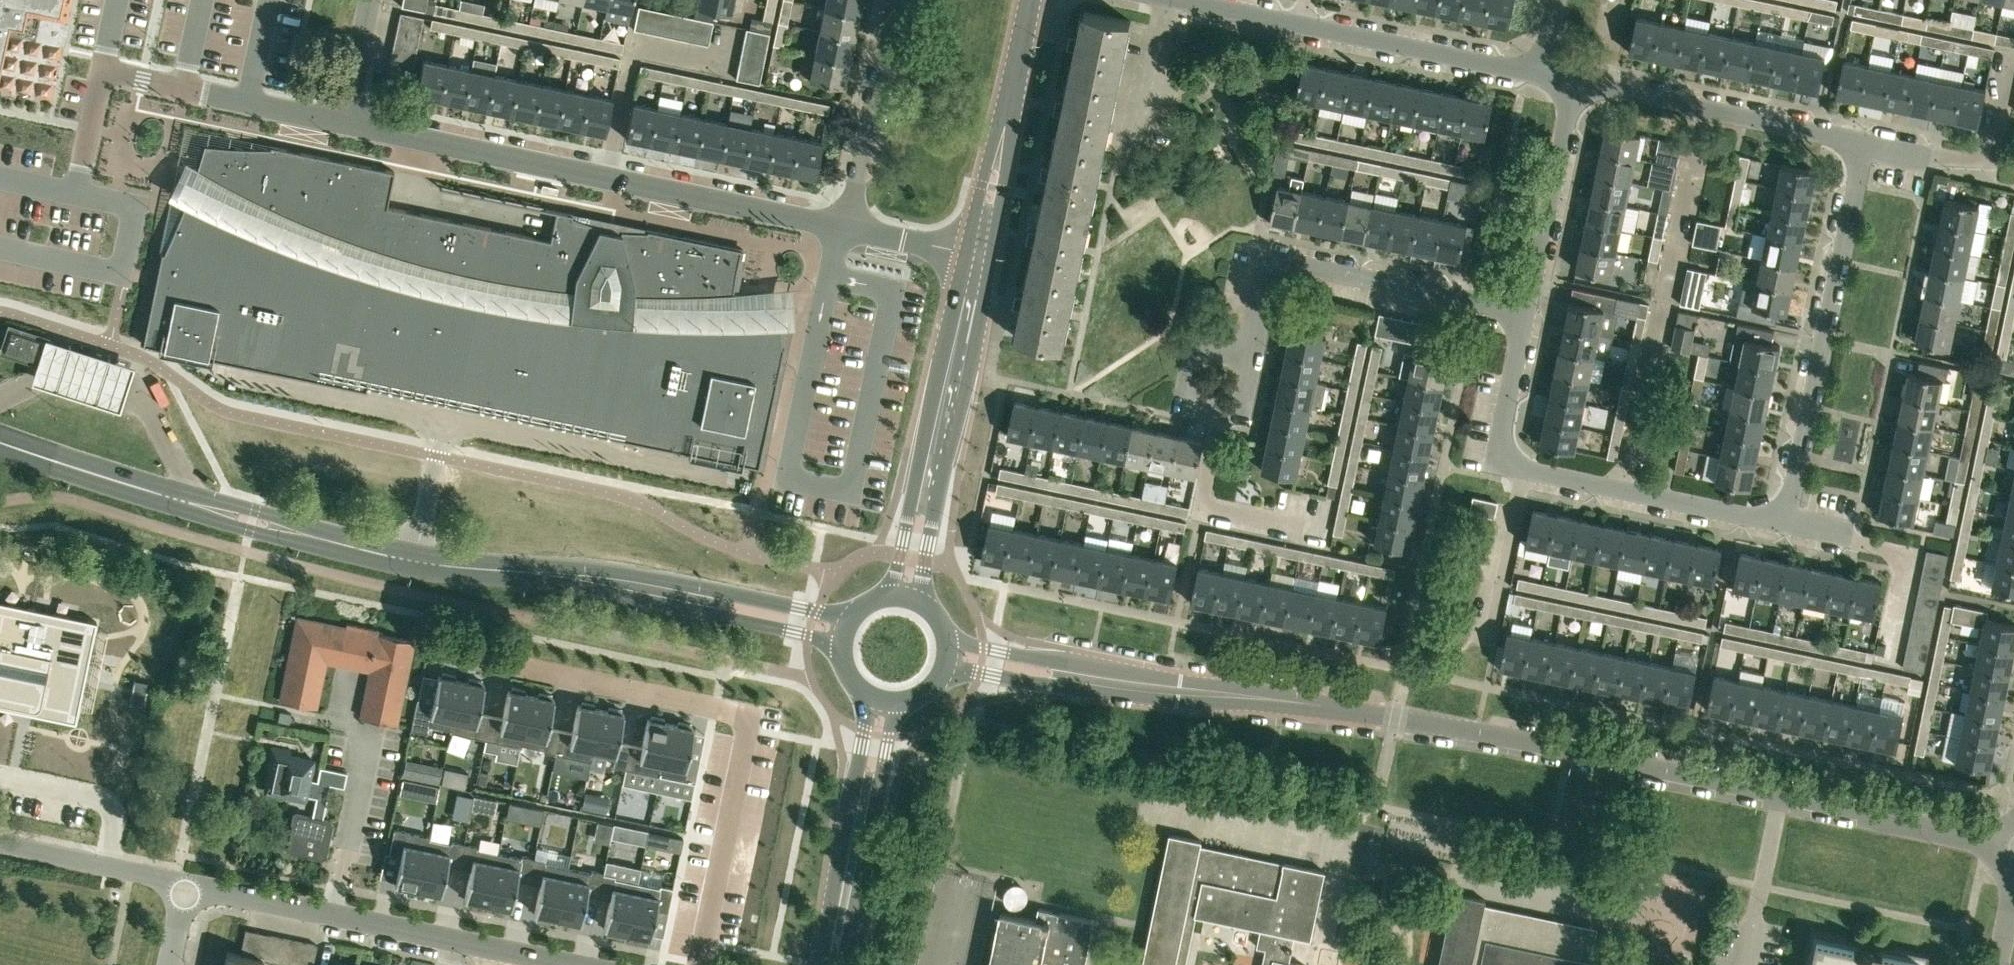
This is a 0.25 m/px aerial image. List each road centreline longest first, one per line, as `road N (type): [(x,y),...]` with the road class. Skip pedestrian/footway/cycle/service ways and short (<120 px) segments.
road 1 (unclassified): [(2013,849),(1628,761),(1408,721)]
road 2 (residential): [(841,227),(344,121)]
road 3 (unclassified): [(1408,721),(946,638)]
road 4 (unclassified): [(944,666),(1154,701),(1408,721)]
road 5 (residential): [(1782,527),(1542,477),(1503,456),(1504,410),(1526,312)]
road 6 (residential): [(186,882),(576,964)]
road 7 (residential): [(1782,527),(1861,144)]
road 8 (residential): [(344,121),(102,74),(77,194)]
road 9 (tertiary): [(670,594),(414,561),(313,536)]
road 10 (residential): [(1538,76),(1188,0)]
road 11 (tertiary): [(968,256),(891,596)]
road 12 (tertiary): [(920,602),(986,260)]
road 13 (residential): [(1253,359),(1273,280),(1300,267),(1526,312)]
road 14 (residential): [(750,713),(432,647)]
road 15 (residential): [(1572,82),(1861,144)]
road 16 (residential): [(1897,665),(1919,556),(1782,527)]
road 17 (residential): [(1861,144),(1991,172),(2013,60)]
road 18 (residential): [(1526,312),(1572,82)]
road 19 (residential): [(841,227),(894,0)]
road 20 (tertiary): [(183,501),(0,443)]
road 21 (residential): [(0,842),(186,882)]
road 22 (tertiary): [(854,615),(721,593),(670,594)]
road 23 (tertiary): [(670,594),(718,615),(842,642)]
road 24 (residential): [(1253,359),(1215,351),(1198,358),(1190,374),(1194,398),(1205,406),(1221,411),(1242,401)]
road 25 (tertiary): [(986,260),(1008,159),(1009,111)]
road 26 (tertiary): [(1009,111),(990,156),(968,256)]
road 27 (tertiary): [(831,964),(859,821)]
road 28 (tertiary): [(313,536),(223,502),(183,501)]
road 29 (tertiary): [(183,501),(275,534),(313,536)]
road 30 (residential): [(968,256),(841,227)]
road 31 (tertiary): [(869,694),(859,821)]
road 32 (tertiary): [(859,821),(882,773),(899,703)]
road 33 (residential): [(344,121),(370,0)]

